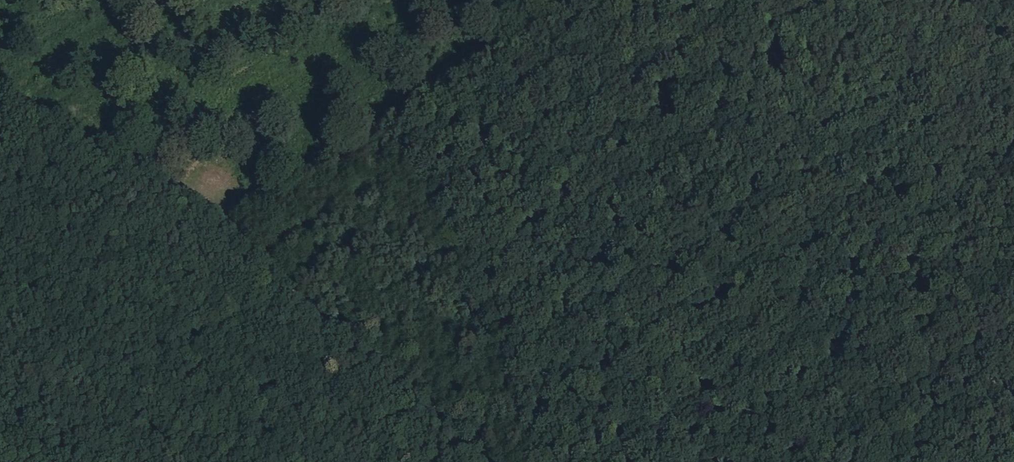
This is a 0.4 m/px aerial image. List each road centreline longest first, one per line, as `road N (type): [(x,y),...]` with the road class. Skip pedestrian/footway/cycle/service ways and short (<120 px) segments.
road 1 (track): [(476,461),(412,387),(327,325),(219,221),(0,87)]

